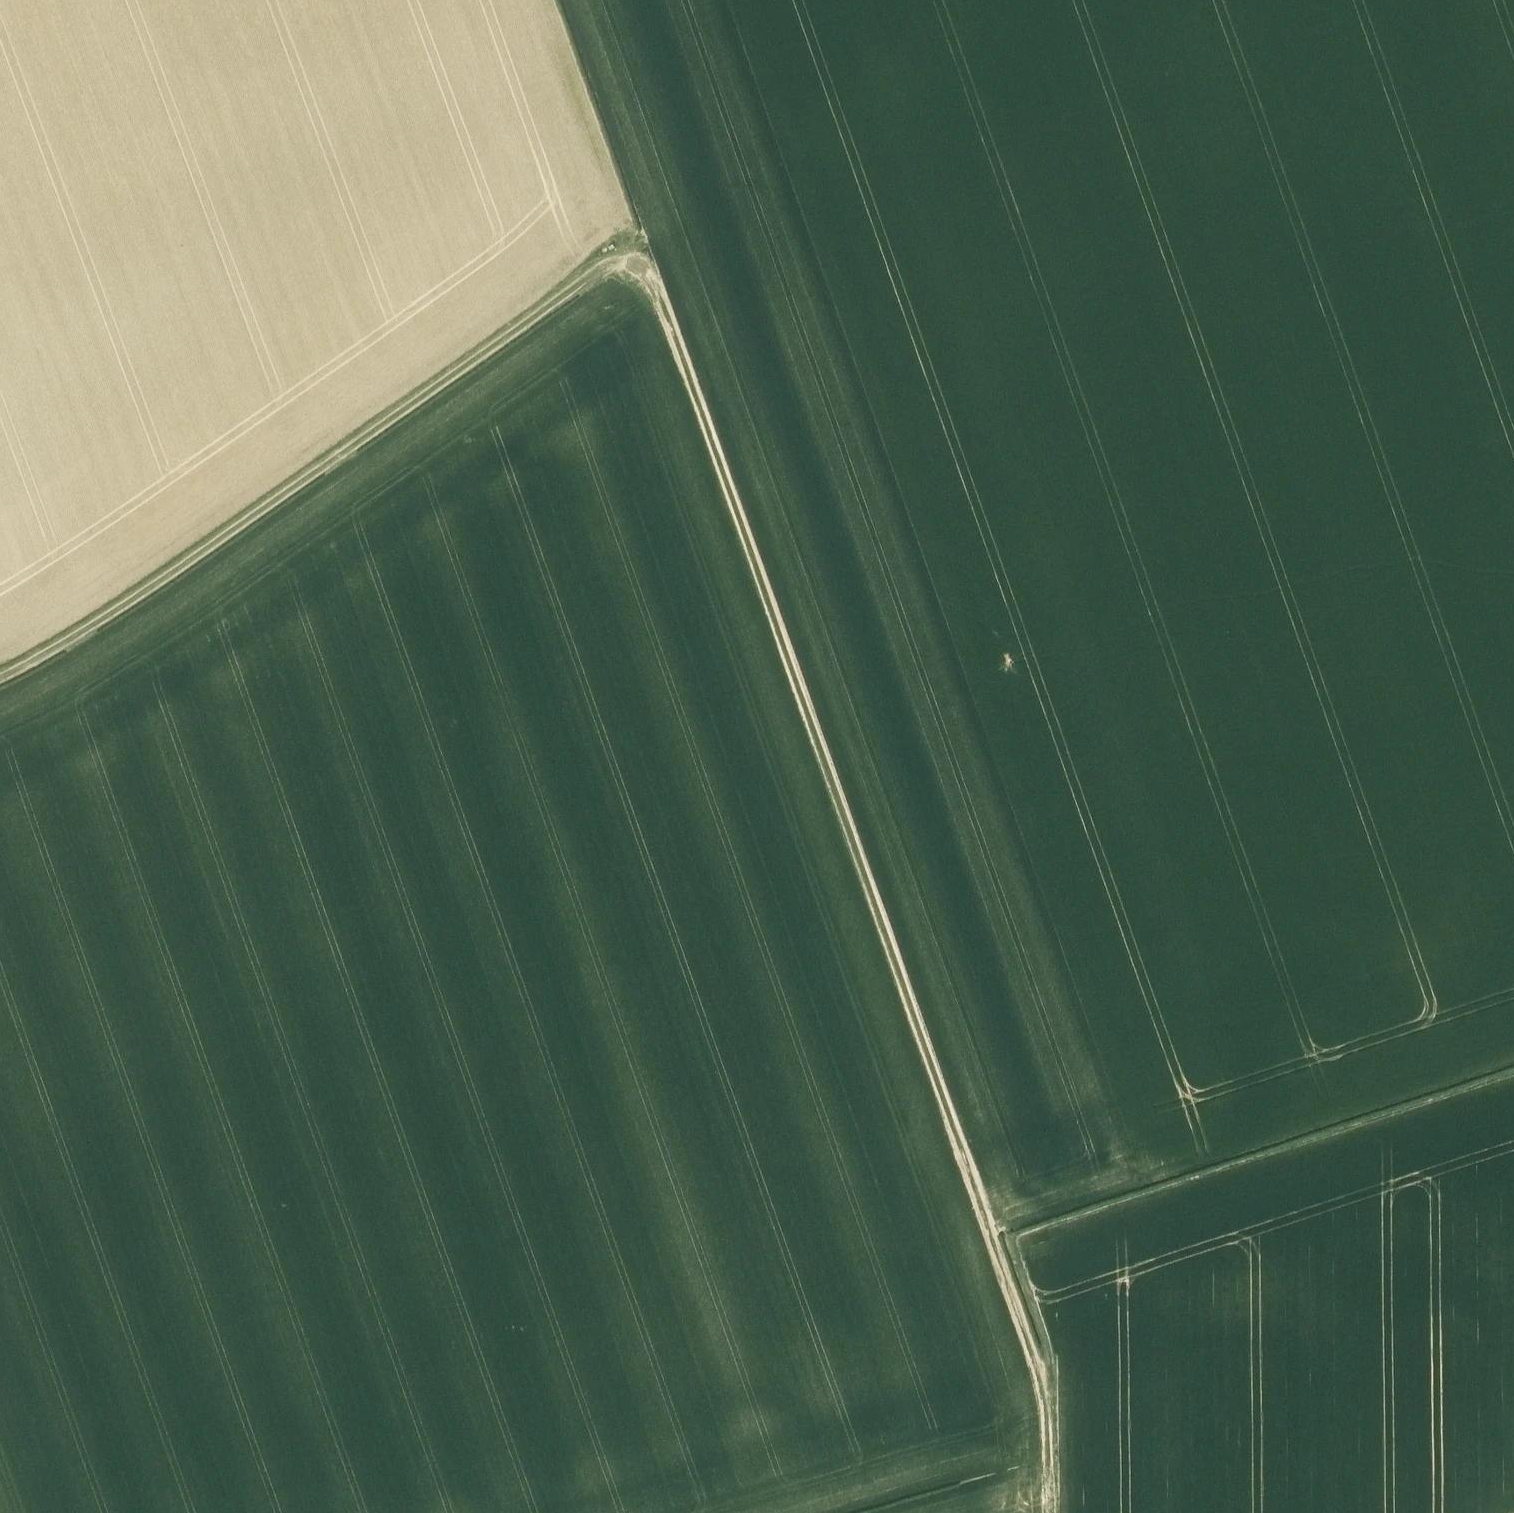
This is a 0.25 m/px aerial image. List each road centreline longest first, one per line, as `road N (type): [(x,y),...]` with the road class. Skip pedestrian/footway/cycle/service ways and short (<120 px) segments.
road 1 (track): [(0,678),(223,536),(638,237),(995,1237)]
road 2 (track): [(1050,1512),(1037,1365),(1020,1319)]

